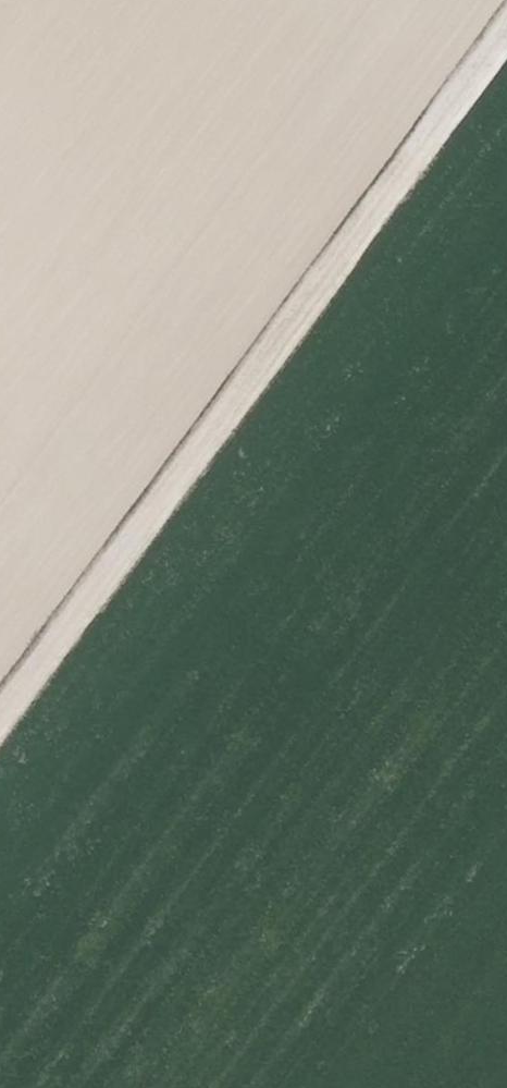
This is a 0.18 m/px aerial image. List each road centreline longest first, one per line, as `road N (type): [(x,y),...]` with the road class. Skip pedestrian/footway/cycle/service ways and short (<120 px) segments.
road 1 (track): [(506,21),(0,712)]

